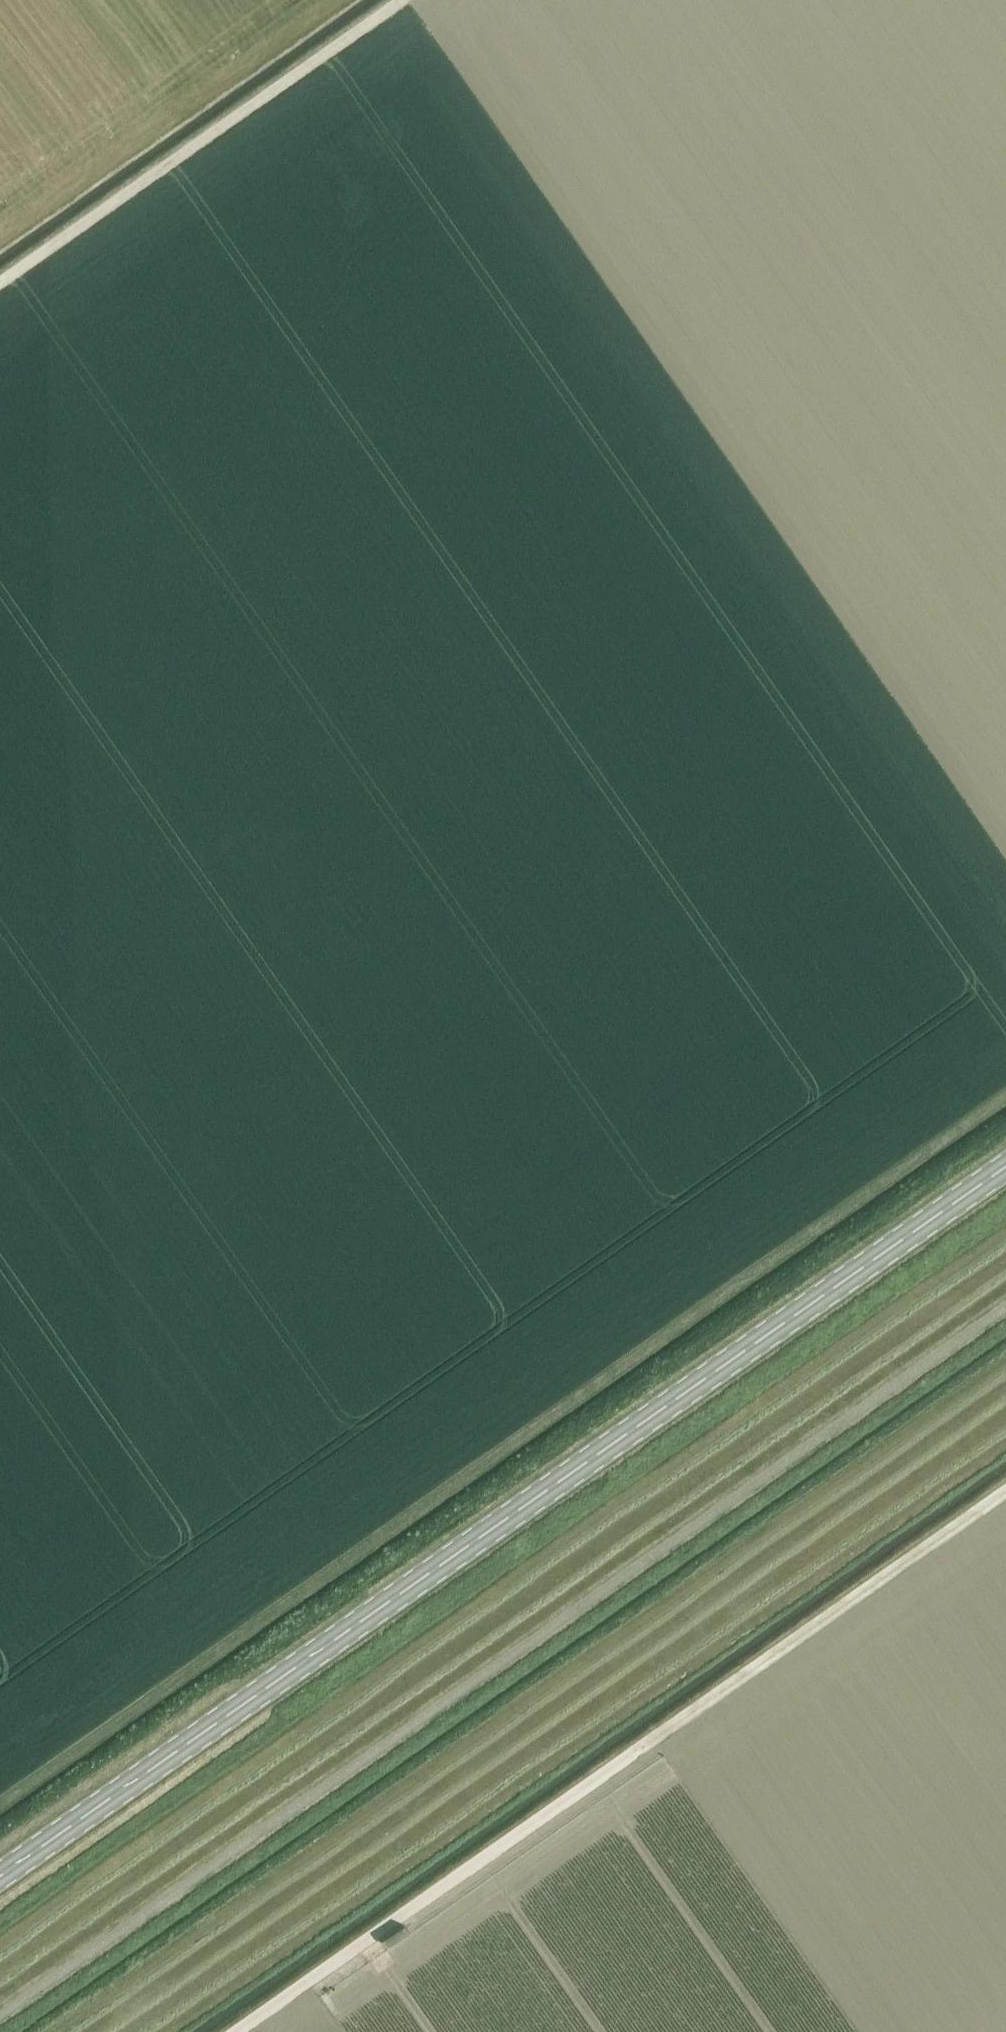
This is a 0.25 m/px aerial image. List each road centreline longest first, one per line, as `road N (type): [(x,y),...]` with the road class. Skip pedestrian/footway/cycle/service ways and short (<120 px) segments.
road 1 (secondary): [(0,1875),(1005,1167)]

